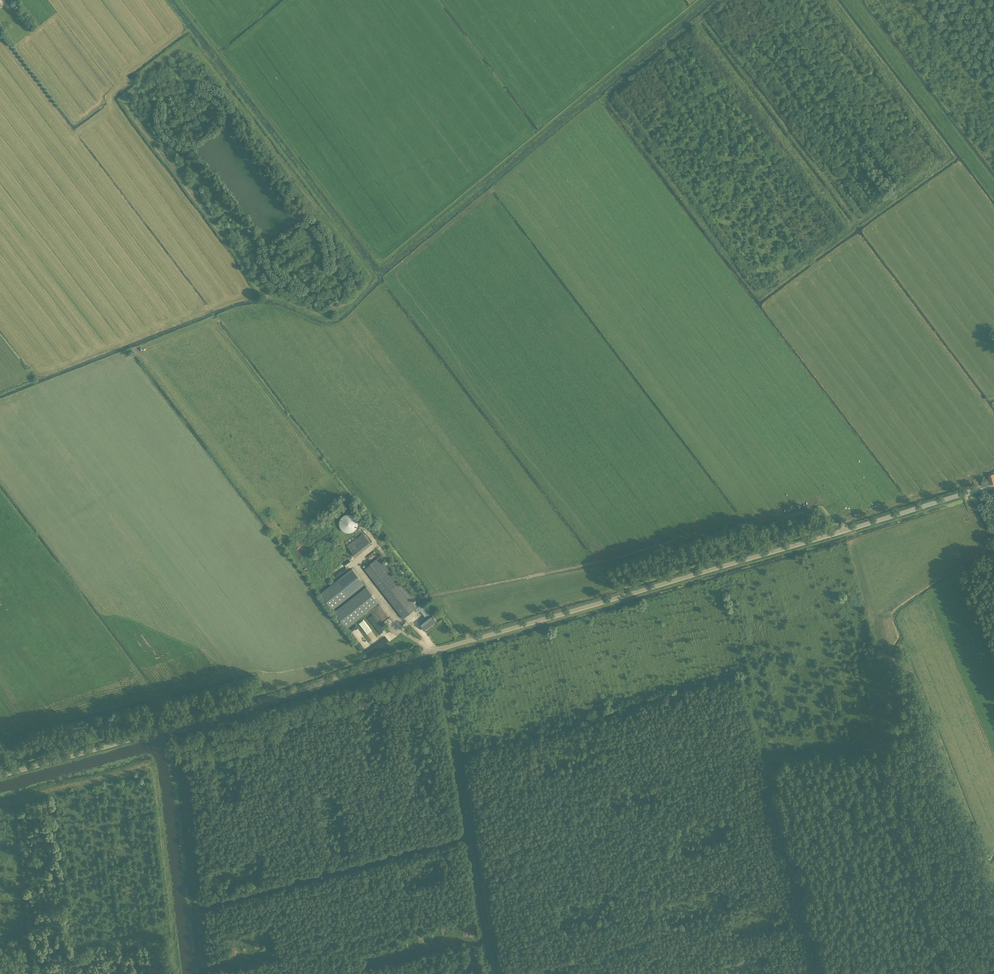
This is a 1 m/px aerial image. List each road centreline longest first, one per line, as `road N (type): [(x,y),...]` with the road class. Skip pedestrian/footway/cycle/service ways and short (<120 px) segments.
road 1 (unclassified): [(0,779),(993,488)]

